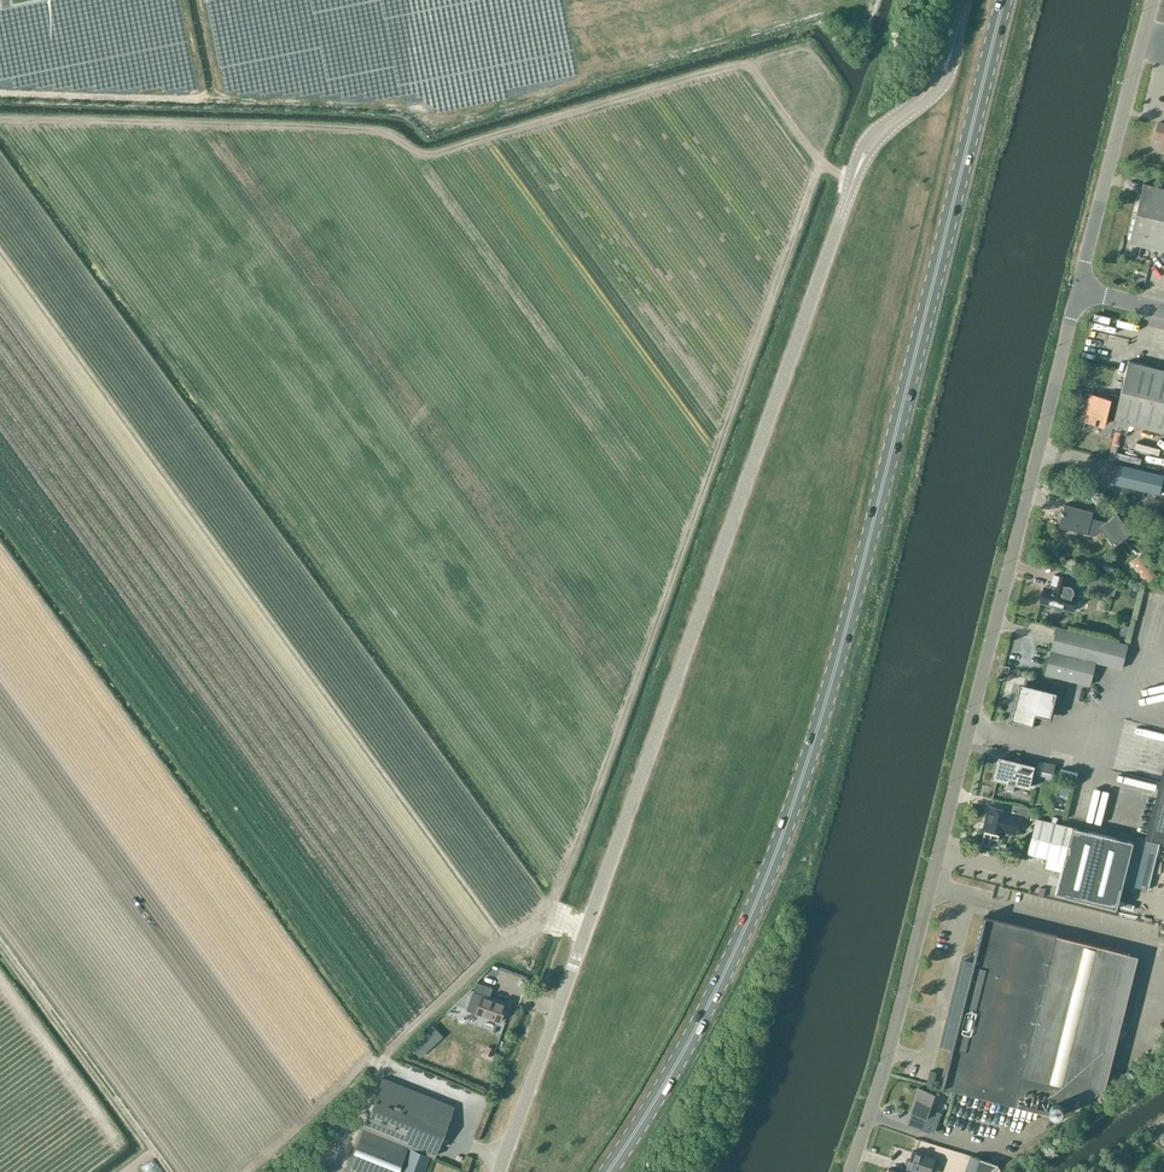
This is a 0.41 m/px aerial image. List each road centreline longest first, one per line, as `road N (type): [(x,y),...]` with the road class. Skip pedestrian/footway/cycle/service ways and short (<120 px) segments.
road 1 (unclassified): [(500,1171),(852,186),(872,139),(940,79),(965,0)]
road 2 (primary): [(607,1171),(712,997),(805,770),(1003,0)]
road 3 (unclassified): [(850,1171),(942,853),(1077,290)]
road 4 (unclassified): [(1077,290),(1153,0)]

